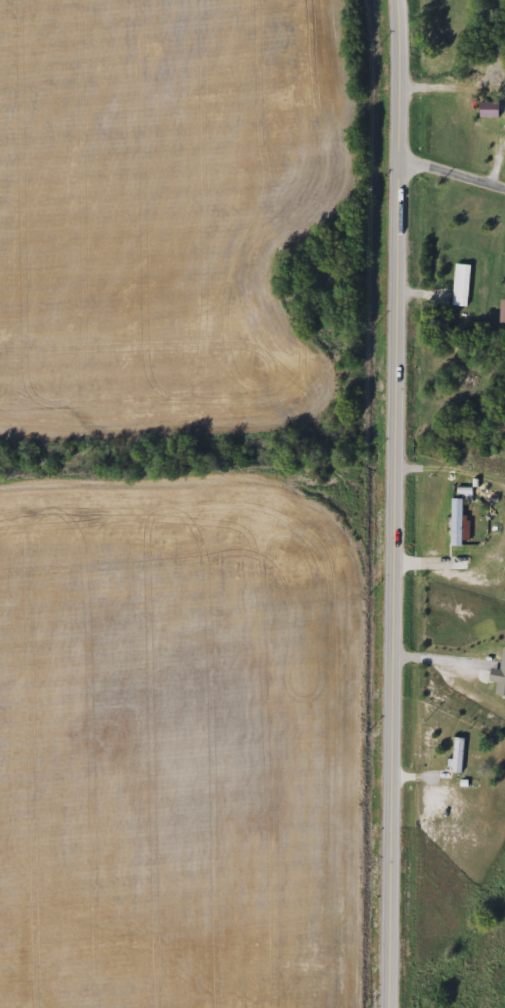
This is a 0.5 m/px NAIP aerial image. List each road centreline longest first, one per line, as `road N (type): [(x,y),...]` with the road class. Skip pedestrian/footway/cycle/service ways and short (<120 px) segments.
road 1 (secondary): [(395,0),(389,1007)]

